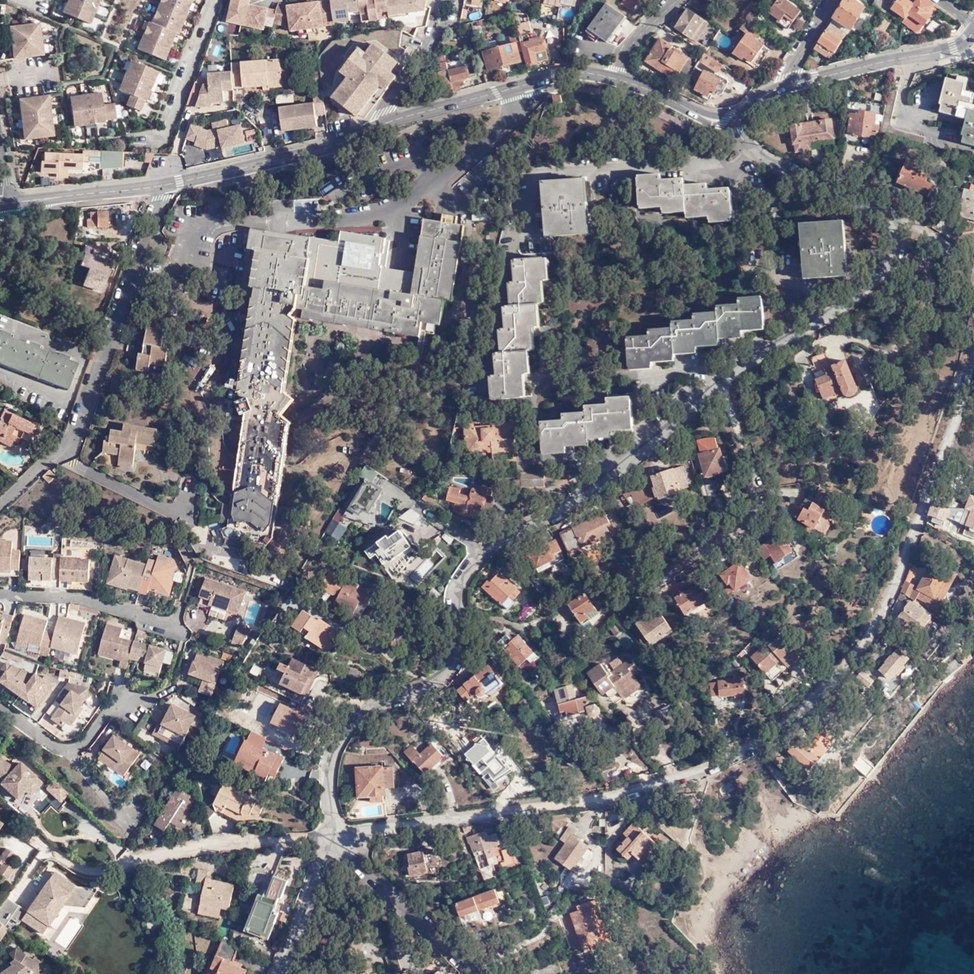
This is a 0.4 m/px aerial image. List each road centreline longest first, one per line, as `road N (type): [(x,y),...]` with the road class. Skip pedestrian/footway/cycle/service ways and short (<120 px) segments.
road 1 (residential): [(332,834),(615,795),(765,737),(864,643),(939,457),(973,331)]
road 2 (residential): [(332,834),(324,773),(348,719),(441,681),(459,638),(455,579),(500,538),(611,476),(768,350),(863,292),(899,246),(896,219)]
road 3 (tertiary): [(378,125),(294,159),(7,205)]
road 4 (tertiary): [(614,75),(567,73),(378,125)]
road 5 (residential): [(896,219),(777,165),(728,121)]
road 6 (tertiary): [(780,88),(970,39)]
road 7 (residential): [(141,857),(332,834)]
road 8 (residential): [(378,125),(433,40),(443,0)]
road 9 (tertiary): [(728,121),(614,75)]

